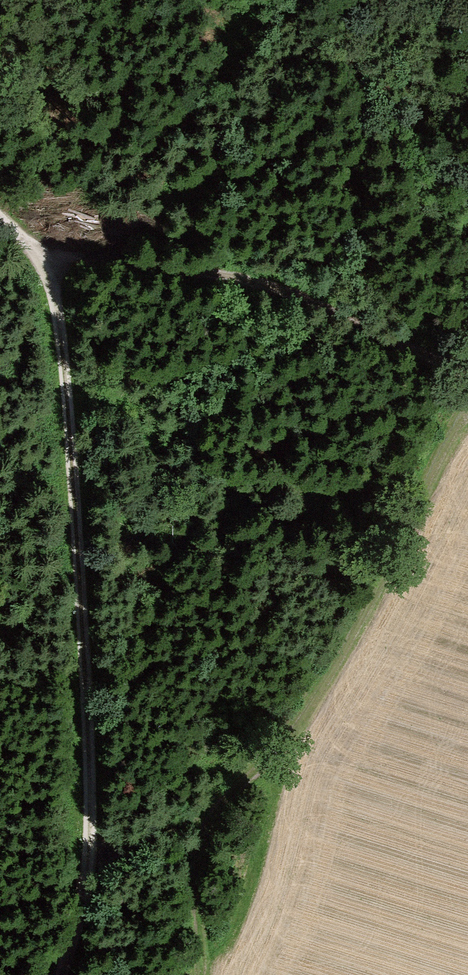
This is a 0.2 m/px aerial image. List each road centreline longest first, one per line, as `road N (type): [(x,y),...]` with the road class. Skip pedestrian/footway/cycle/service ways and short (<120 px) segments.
road 1 (track): [(61,974),(87,894),(94,800),(66,342),(54,286),(26,239)]
road 2 (track): [(467,414),(326,687),(260,775),(211,813),(92,861)]
road 3 (track): [(26,239),(78,256),(281,291),(467,381)]
road 4 (track): [(211,813),(193,905),(202,974)]

